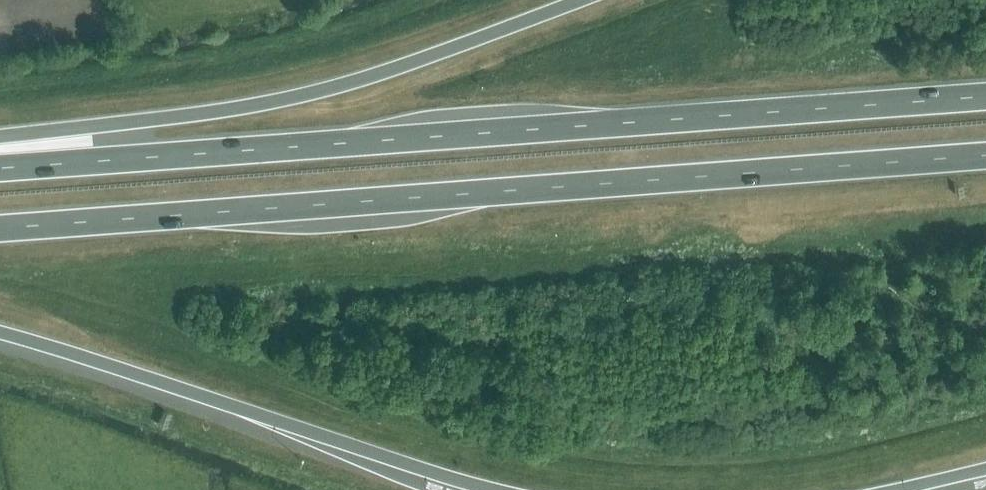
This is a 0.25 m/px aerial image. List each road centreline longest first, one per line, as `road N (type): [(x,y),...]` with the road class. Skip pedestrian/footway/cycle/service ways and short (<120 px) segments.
road 1 (trunk): [(0,227),(985,154)]
road 2 (trunk): [(985,97),(0,168)]
road 3 (trunk): [(584,0),(344,85),(0,141)]
road 4 (trunk): [(0,332),(501,489)]

